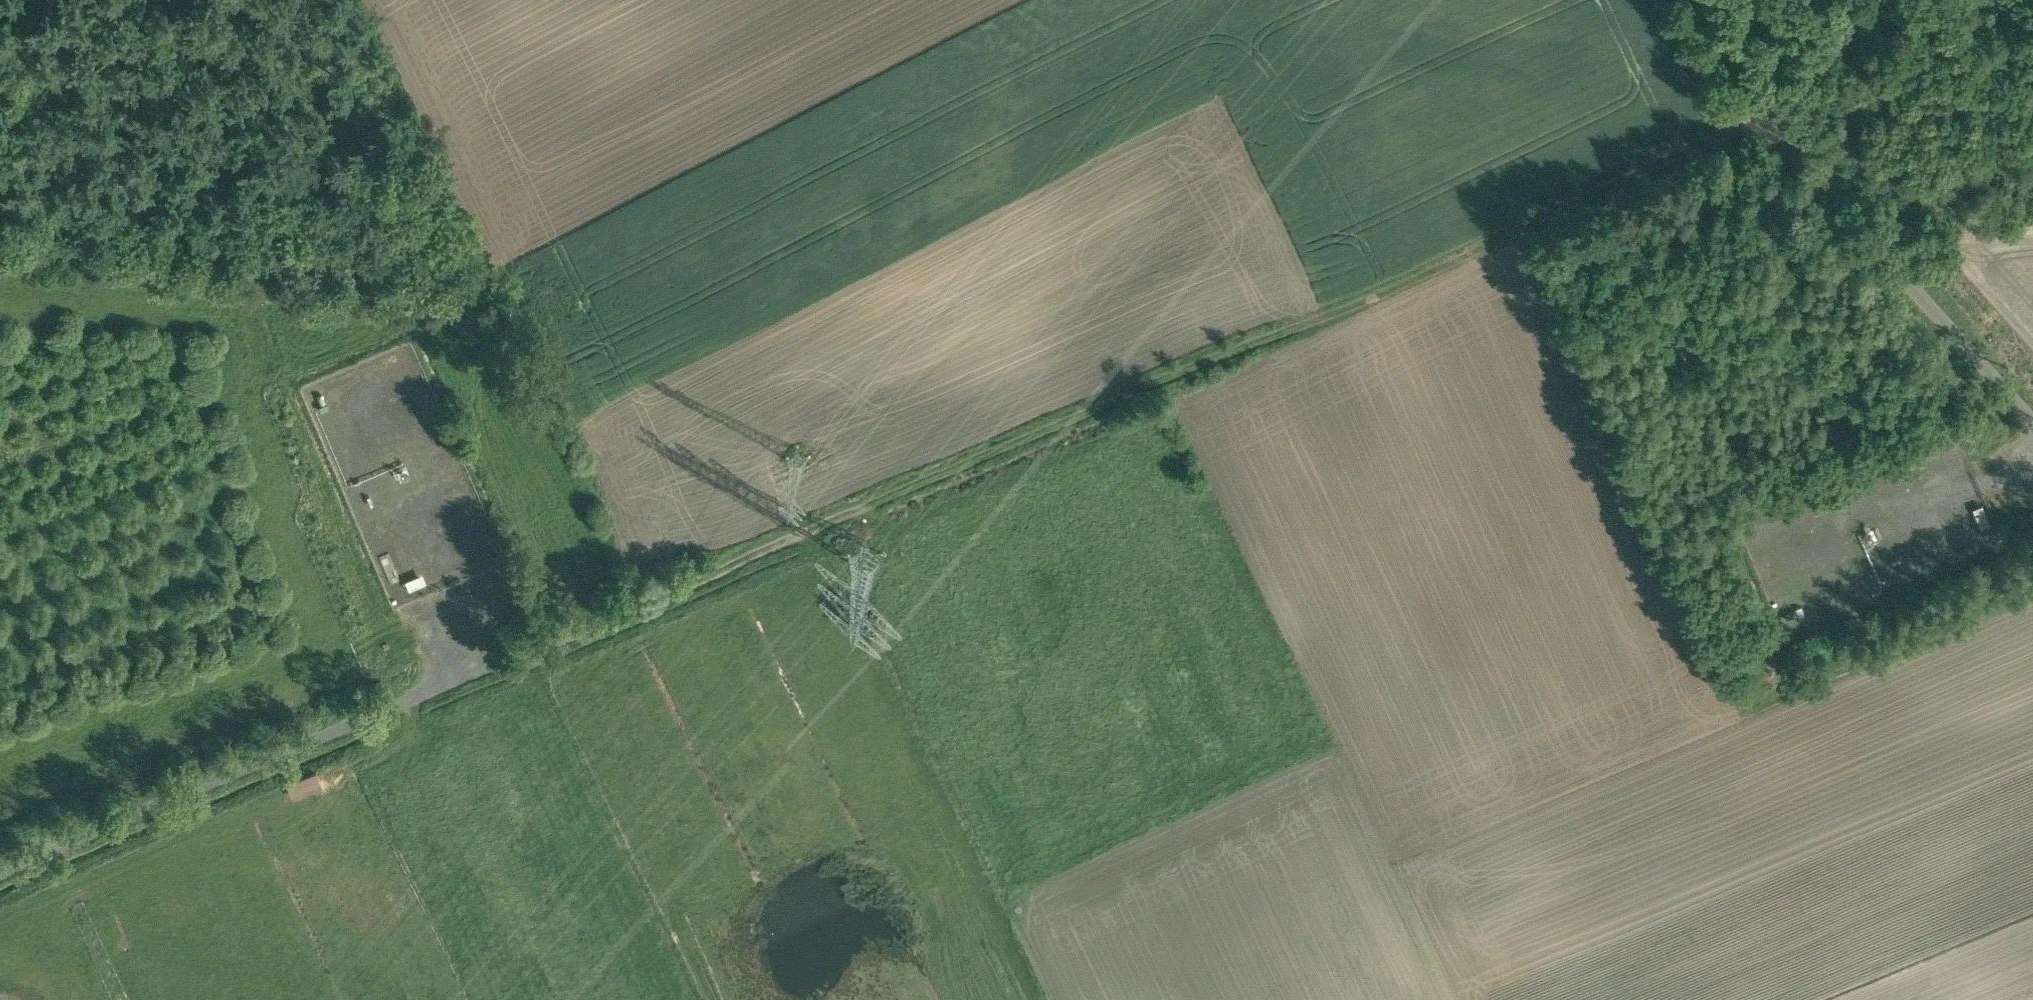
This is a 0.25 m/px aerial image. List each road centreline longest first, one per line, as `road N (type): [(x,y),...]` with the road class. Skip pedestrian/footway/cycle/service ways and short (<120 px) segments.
road 1 (track): [(0,869),(1139,398)]
road 2 (unclassified): [(1720,0),(1788,125),(2032,410)]

